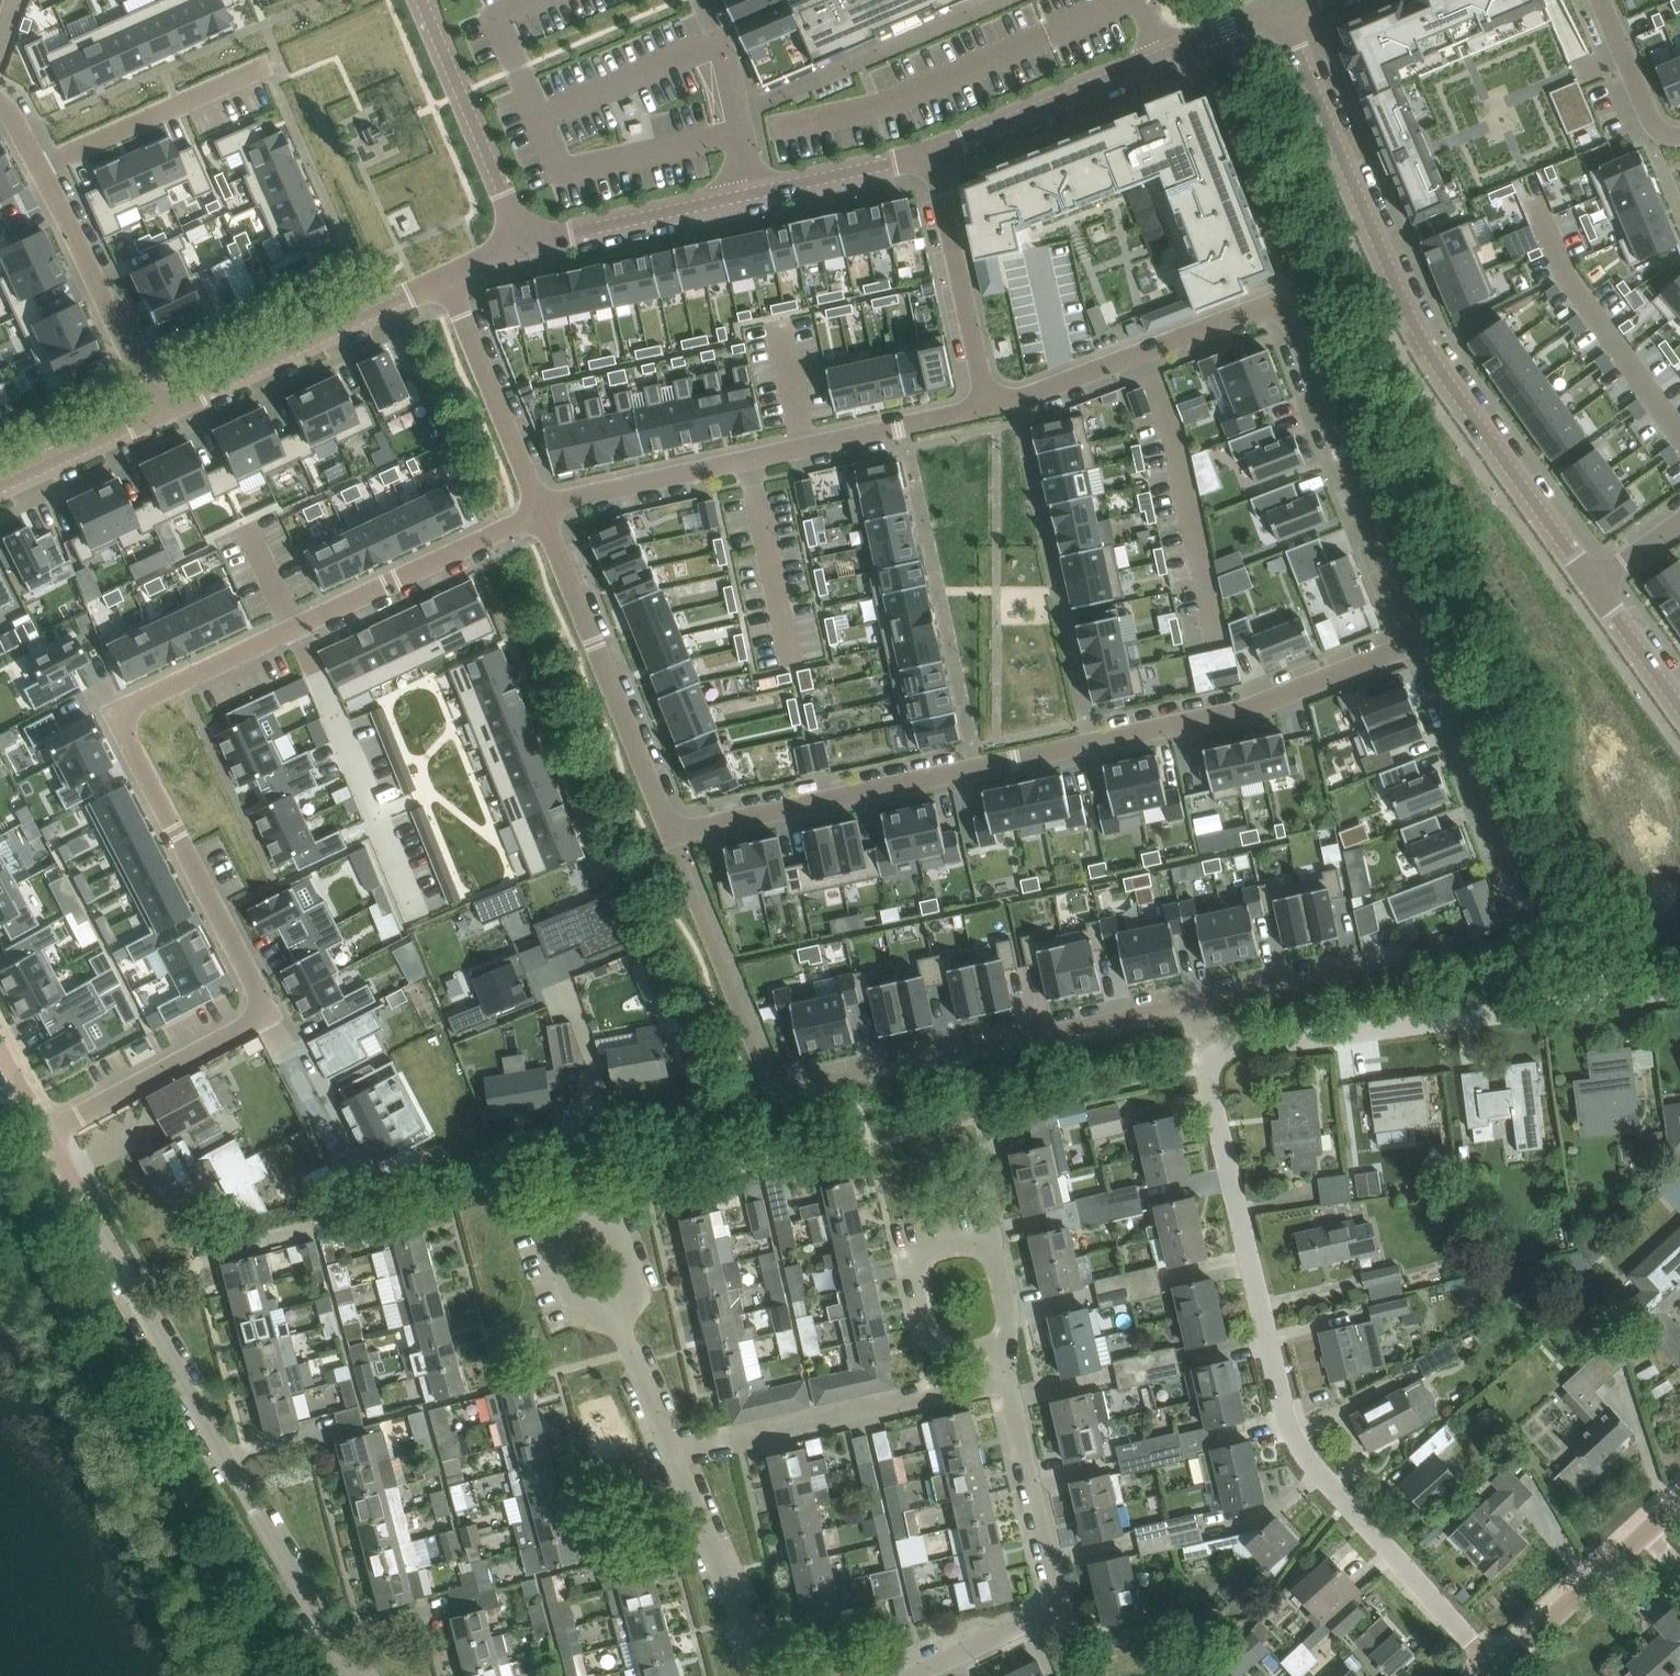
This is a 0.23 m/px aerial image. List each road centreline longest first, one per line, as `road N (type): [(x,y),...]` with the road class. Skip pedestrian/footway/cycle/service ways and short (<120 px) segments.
road 1 (residential): [(270,1013),(127,738),(124,713),(542,511)]
road 2 (residential): [(670,830),(1249,709),(1414,644)]
road 3 (residential): [(1203,998),(776,1089),(670,830)]
road 4 (residential): [(1215,1055),(1206,1077),(1281,1408),(1308,1462),(1495,1671)]
road 5 (residential): [(1414,644),(1285,299),(989,406)]
road 6 (residential): [(1595,585),(1424,341),(1280,9)]
road 7 (residential): [(358,1675),(46,1132)]
road 8 (residential): [(1679,990),(1215,1055)]
road 9 (residential): [(989,406),(542,511)]
road 10 (residential): [(521,243),(933,152)]
road 11 (residential): [(915,1675),(1033,1620),(1048,1605),(1051,1580),(994,1348)]
road 12 (residential): [(765,1675),(618,1324)]
road 13 (residential): [(933,152),(1280,9)]
road 14 (residential): [(542,511),(670,830)]
road 15 (residential): [(158,413),(445,278)]
road 16 (residential): [(994,1348),(1008,1311),(985,1244),(924,1253),(915,1272),(929,1330),(939,1346),(964,1355)]
road 17 (residential): [(1519,908),(1414,644)]
road 18 (residential): [(158,413),(38,167)]
road 19 (unclassified): [(521,243),(422,0)]
road 20 (residential): [(592,1225),(564,1152),(596,1067),(564,981)]
road 21 (residential): [(933,152),(989,406)]
road 22 (residential): [(270,1013),(46,1132)]
road 23 (residential): [(445,278),(542,511)]
road 24 (residential): [(267,65),(38,167)]
road 25 (residential): [(1495,1671),(1679,1501)]
road 26 (residential): [(365,1191),(270,1013)]
road 27 (residential): [(0,487),(158,413)]
road 28 (residential): [(1601,0),(1653,124),(1679,136)]
road 29 (residential): [(1362,962),(1203,998)]
road 30 (residential): [(618,1324),(576,1309),(553,1240),(592,1225)]
road 31 (residential): [(1679,704),(1595,585)]
road 32 (residential): [(592,1225),(613,1218),(638,1284),(618,1324)]

